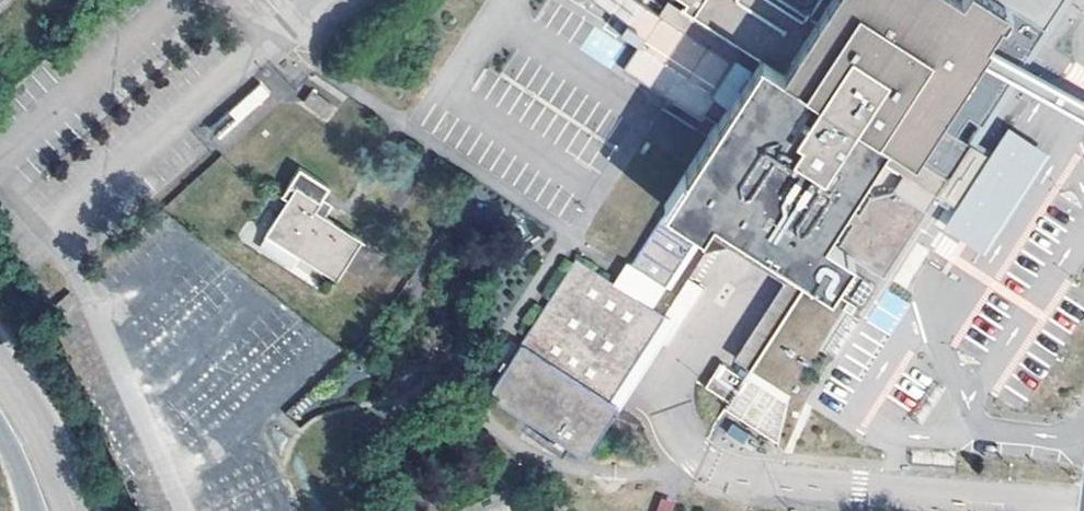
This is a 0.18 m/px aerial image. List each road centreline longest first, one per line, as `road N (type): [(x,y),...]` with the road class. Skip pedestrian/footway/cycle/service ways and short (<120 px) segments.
road 1 (motorway): [(76,510),(36,417),(0,363)]

